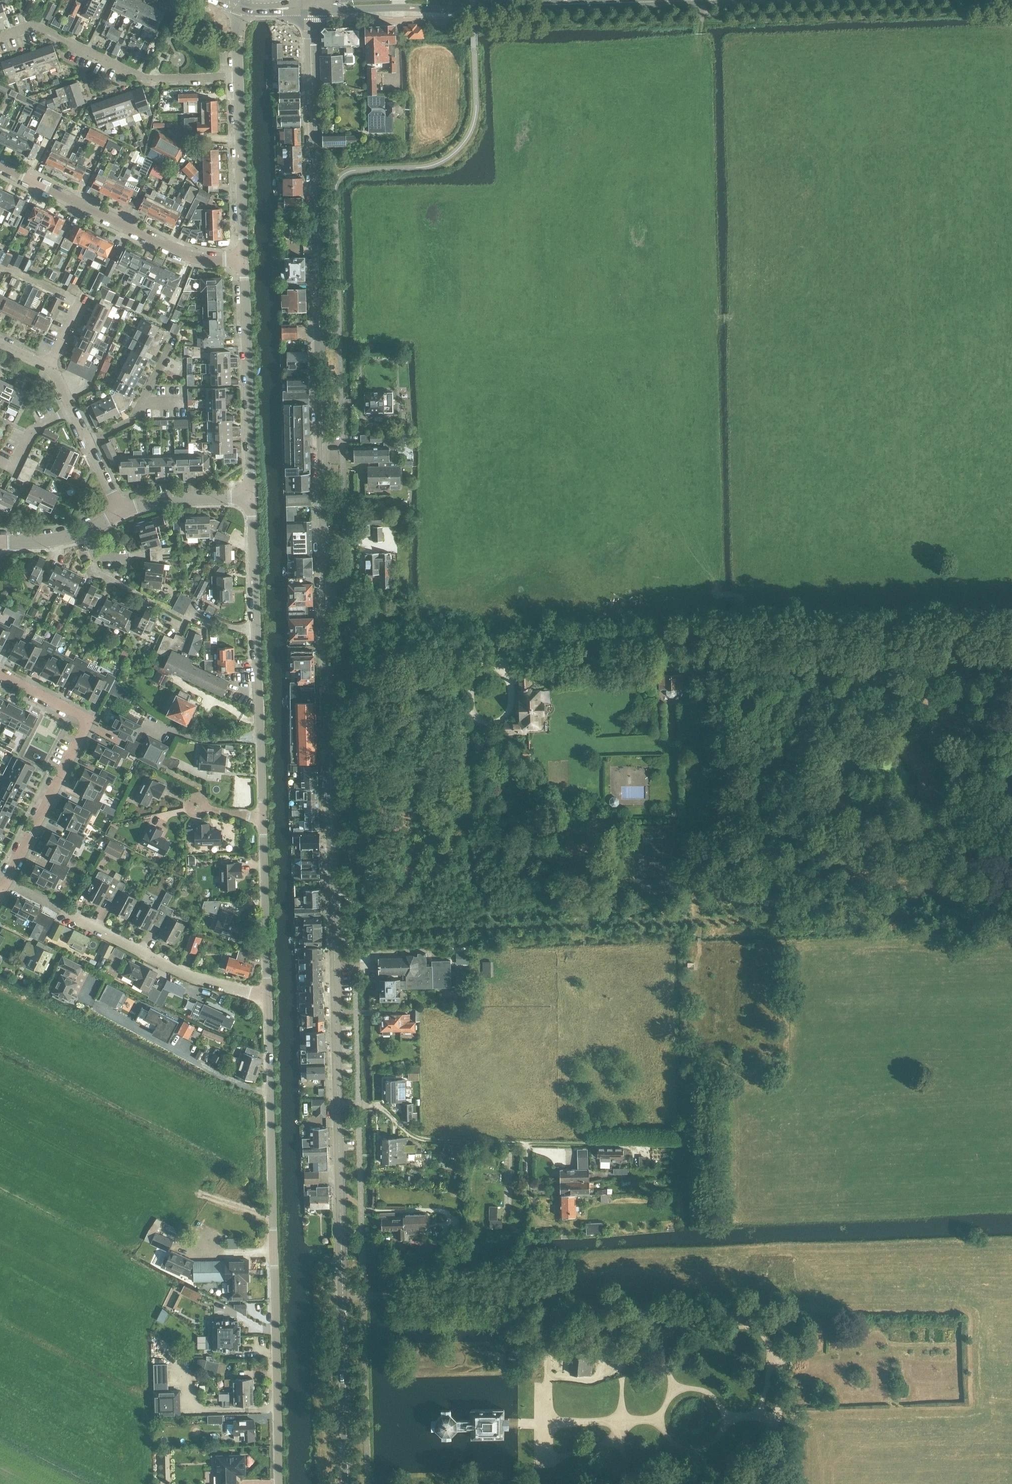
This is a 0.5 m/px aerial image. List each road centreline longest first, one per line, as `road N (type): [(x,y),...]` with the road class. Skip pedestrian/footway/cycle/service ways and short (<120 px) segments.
road 1 (secondary): [(348,1483),(312,6)]
road 2 (unclassified): [(278,1483),(267,996)]
road 3 (unclassified): [(267,996),(255,630)]
road 4 (residential): [(6,882),(88,720),(0,676)]
road 5 (residential): [(0,164),(192,257),(240,257)]
road 6 (residential): [(237,75),(151,79),(35,26),(0,35)]
road 7 (unclassified): [(251,499),(240,257)]
road 8 (tertiary): [(312,6),(474,11),(553,4)]
road 9 (residential): [(267,996),(187,976),(61,910)]
road 10 (unclassified): [(240,257),(237,75)]
road 11 (track): [(118,1165),(273,1217)]
road 12 (tertiary): [(696,0),(553,4)]
road 13 (unclassified): [(255,630),(251,499)]
road 14 (unclassified): [(122,511),(158,501),(251,499)]

